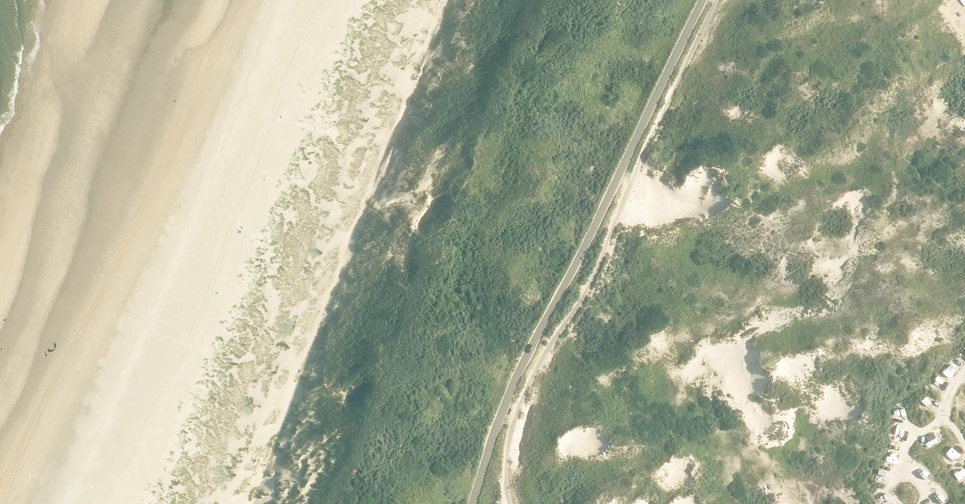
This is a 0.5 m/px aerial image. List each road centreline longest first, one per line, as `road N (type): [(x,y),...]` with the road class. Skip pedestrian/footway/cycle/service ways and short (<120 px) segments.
road 1 (unclassified): [(472,503),(510,392),(702,0)]

